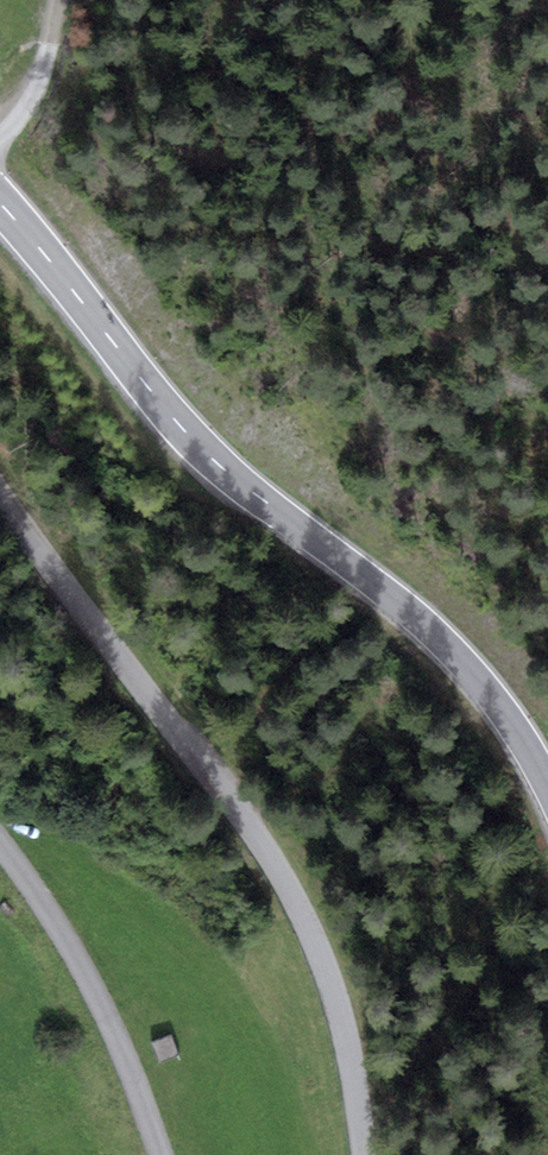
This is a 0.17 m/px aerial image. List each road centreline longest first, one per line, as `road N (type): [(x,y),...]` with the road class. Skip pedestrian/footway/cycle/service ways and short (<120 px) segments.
road 1 (secondary): [(0,202),(200,445),(461,660),(547,785)]
road 2 (unclassified): [(0,496),(288,886),(340,1010),(367,1154)]
road 3 (track): [(0,152),(45,66),(59,0)]

